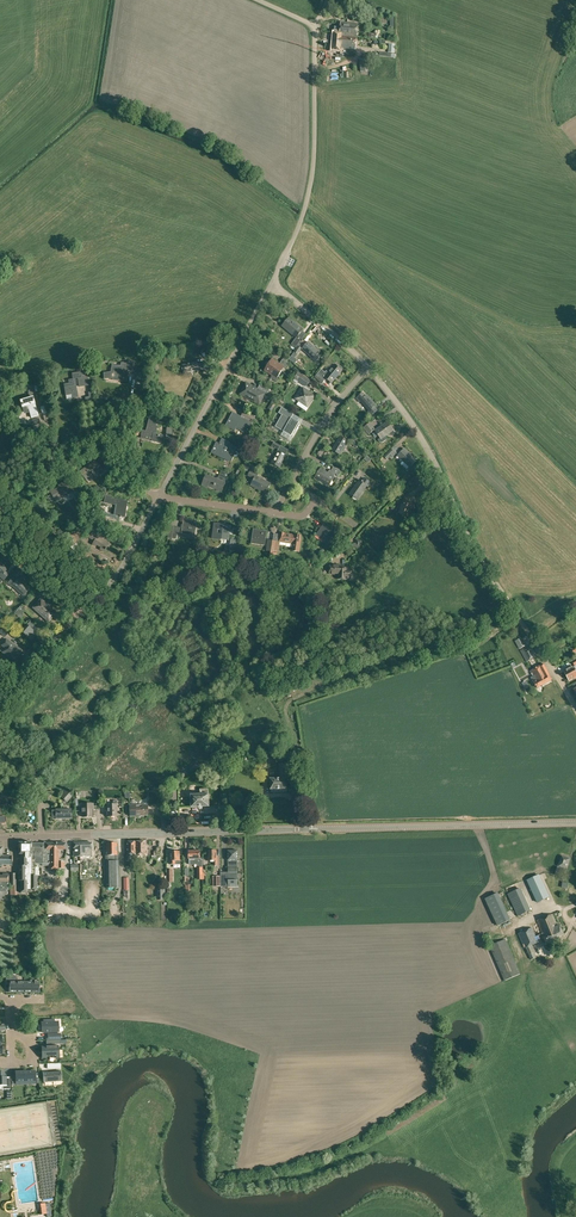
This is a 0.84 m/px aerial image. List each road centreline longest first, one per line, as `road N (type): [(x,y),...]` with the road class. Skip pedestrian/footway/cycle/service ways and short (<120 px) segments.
road 1 (tertiary): [(575,826),(42,836)]
road 2 (unclassified): [(575,714),(487,567),(438,464),(369,367)]
road 3 (unclassified): [(272,282),(309,193),(315,27)]
road 4 (residential): [(158,496),(272,282)]
road 5 (residential): [(80,615),(116,575),(158,496)]
road 6 (residential): [(369,367),(291,483)]
road 7 (unclassified): [(369,367),(272,282)]

